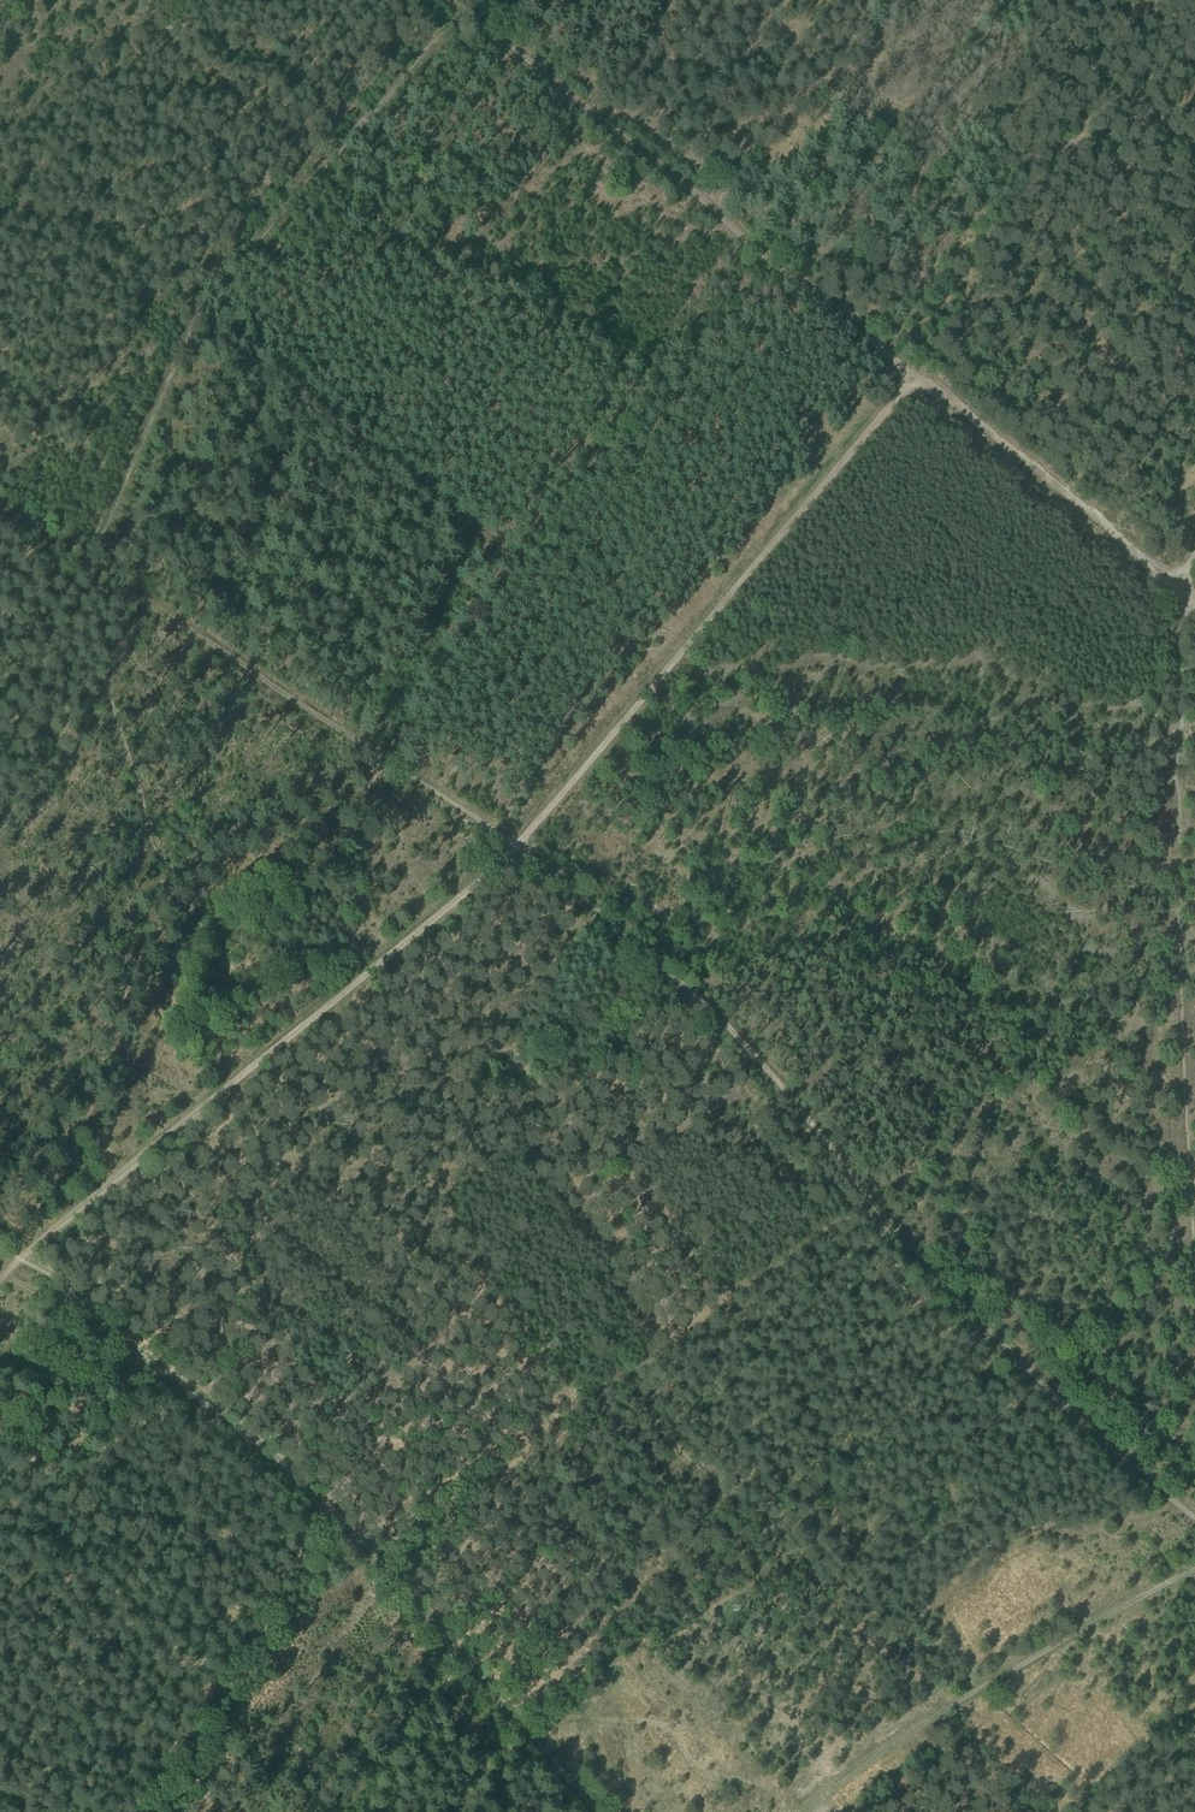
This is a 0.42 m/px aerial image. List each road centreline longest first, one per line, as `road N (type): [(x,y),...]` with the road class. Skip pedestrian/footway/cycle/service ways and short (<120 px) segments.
road 1 (track): [(86,556),(93,587),(129,621),(107,697),(151,835),(192,907),(223,1088),(241,1102),(263,1157),(255,1198),(293,1392)]
road 2 (track): [(455,7),(197,301),(86,556)]
road 3 (track): [(15,1260),(519,847)]
road 4 (track): [(912,379),(519,847)]
road 5 (track): [(455,7),(884,351)]
road 6 (track): [(1181,921),(1194,1266)]
road 7 (track): [(1112,93),(914,308),(884,351)]
road 8 (track): [(912,379),(962,409),(1181,593)]
road 9 (track): [(650,955),(749,1049),(873,1204)]
road 10 (track): [(1181,593),(1181,921)]
road 11 (track): [(622,1383),(873,1204)]
road 12 (track): [(378,1560),(622,1383)]
road 13 (track): [(791,1556),(1016,1401)]
road 14 (track): [(1175,1580),(943,1712)]
road 15 (track): [(873,1204),(1041,1384)]
road 16 (track): [(1041,1384),(1194,1518)]
road 17 (track): [(519,847),(650,955)]
road 18 (track): [(943,1712),(808,1811)]
road 19 (track): [(249,1634),(165,1772)]
road 20 (track): [(249,1634),(286,1572),(294,1496)]

